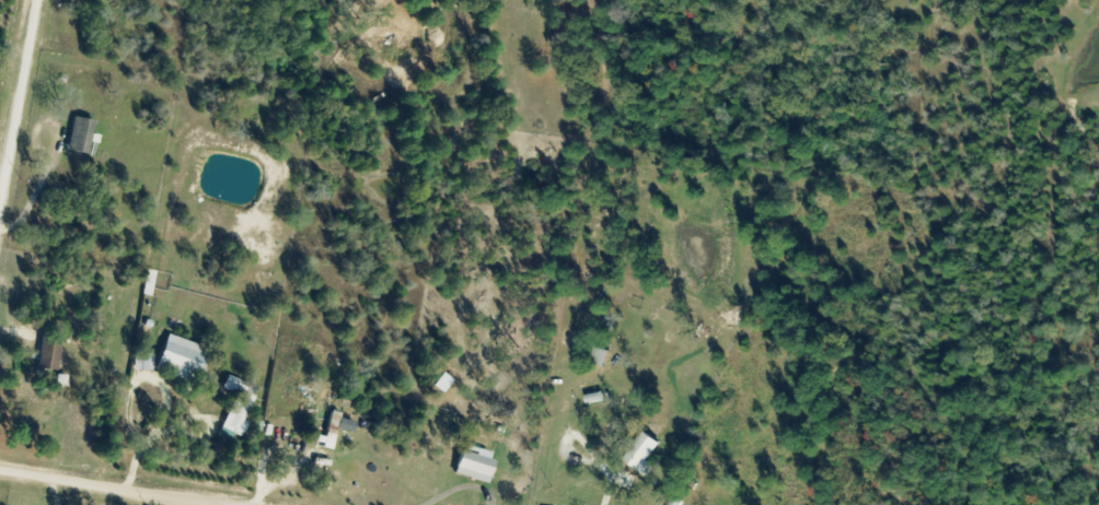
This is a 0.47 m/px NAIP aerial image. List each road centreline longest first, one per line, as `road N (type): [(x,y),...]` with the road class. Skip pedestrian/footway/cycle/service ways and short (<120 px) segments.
road 1 (residential): [(209,504),(0,471)]
road 2 (residential): [(0,172),(31,0)]

